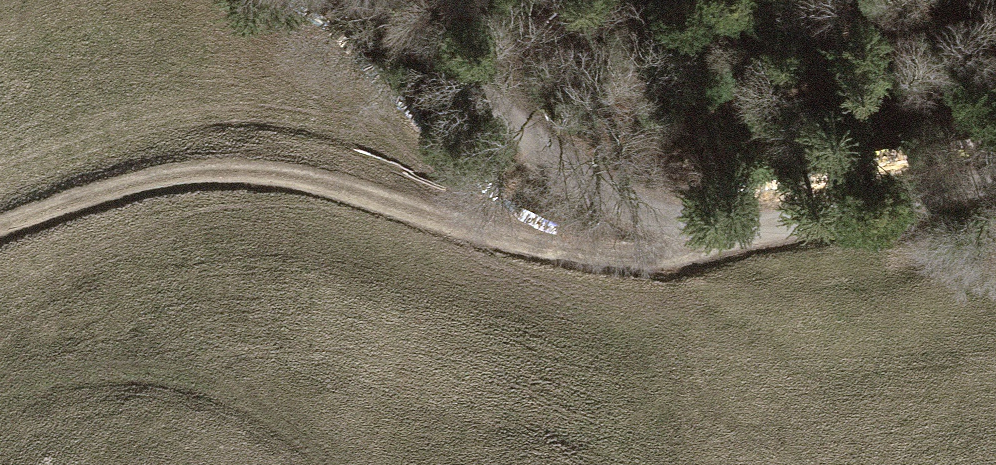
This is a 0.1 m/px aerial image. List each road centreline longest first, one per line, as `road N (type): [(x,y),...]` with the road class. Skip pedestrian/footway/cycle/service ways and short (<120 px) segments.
road 1 (unclassified): [(353,0),(561,176),(682,237),(995,179)]
road 2 (track): [(0,242),(142,193),(266,184),(591,252),(682,237)]

